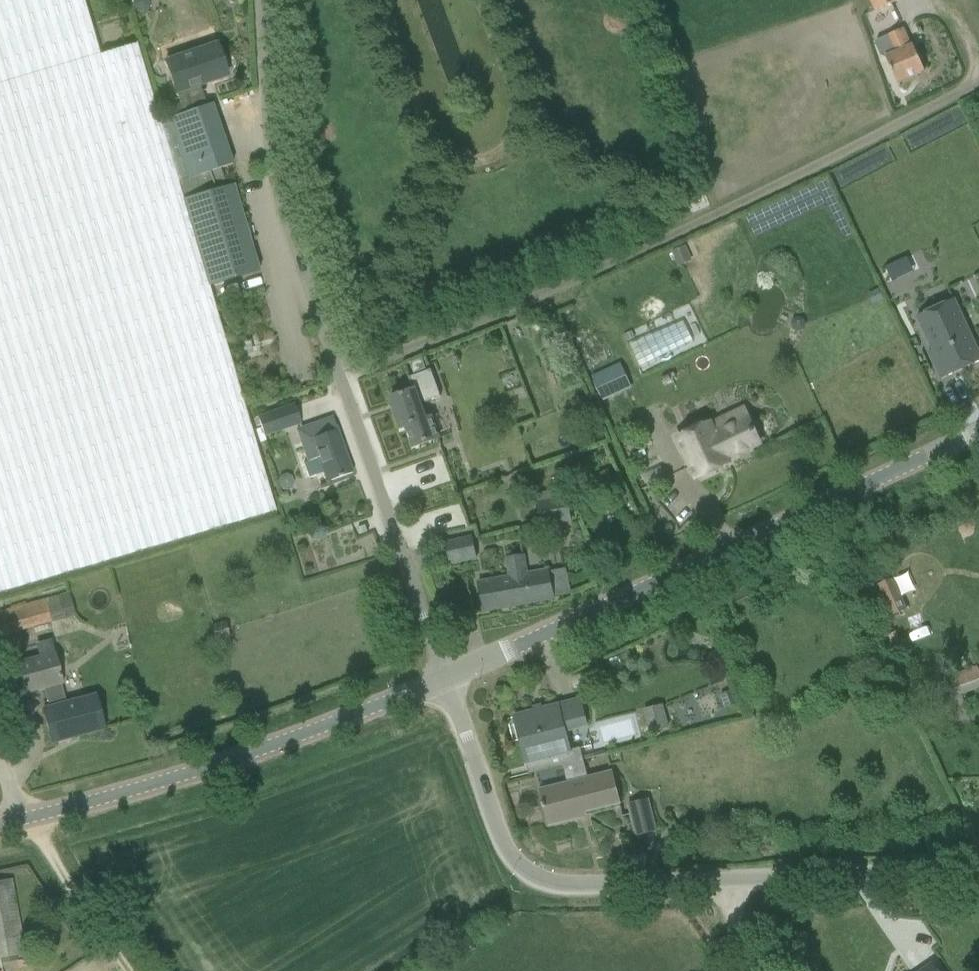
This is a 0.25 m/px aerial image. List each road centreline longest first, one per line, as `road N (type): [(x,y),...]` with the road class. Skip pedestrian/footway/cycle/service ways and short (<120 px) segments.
road 1 (unclassified): [(450,677),(338,379),(269,156),(261,0)]
road 2 (track): [(338,379),(978,90)]
road 3 (unclassified): [(978,869),(580,884),(541,865),(450,677)]
road 4 (tertiary): [(450,677),(978,433)]
road 5 (tertiary): [(0,833),(450,677)]
road 6 (track): [(132,970),(30,826),(0,765)]

